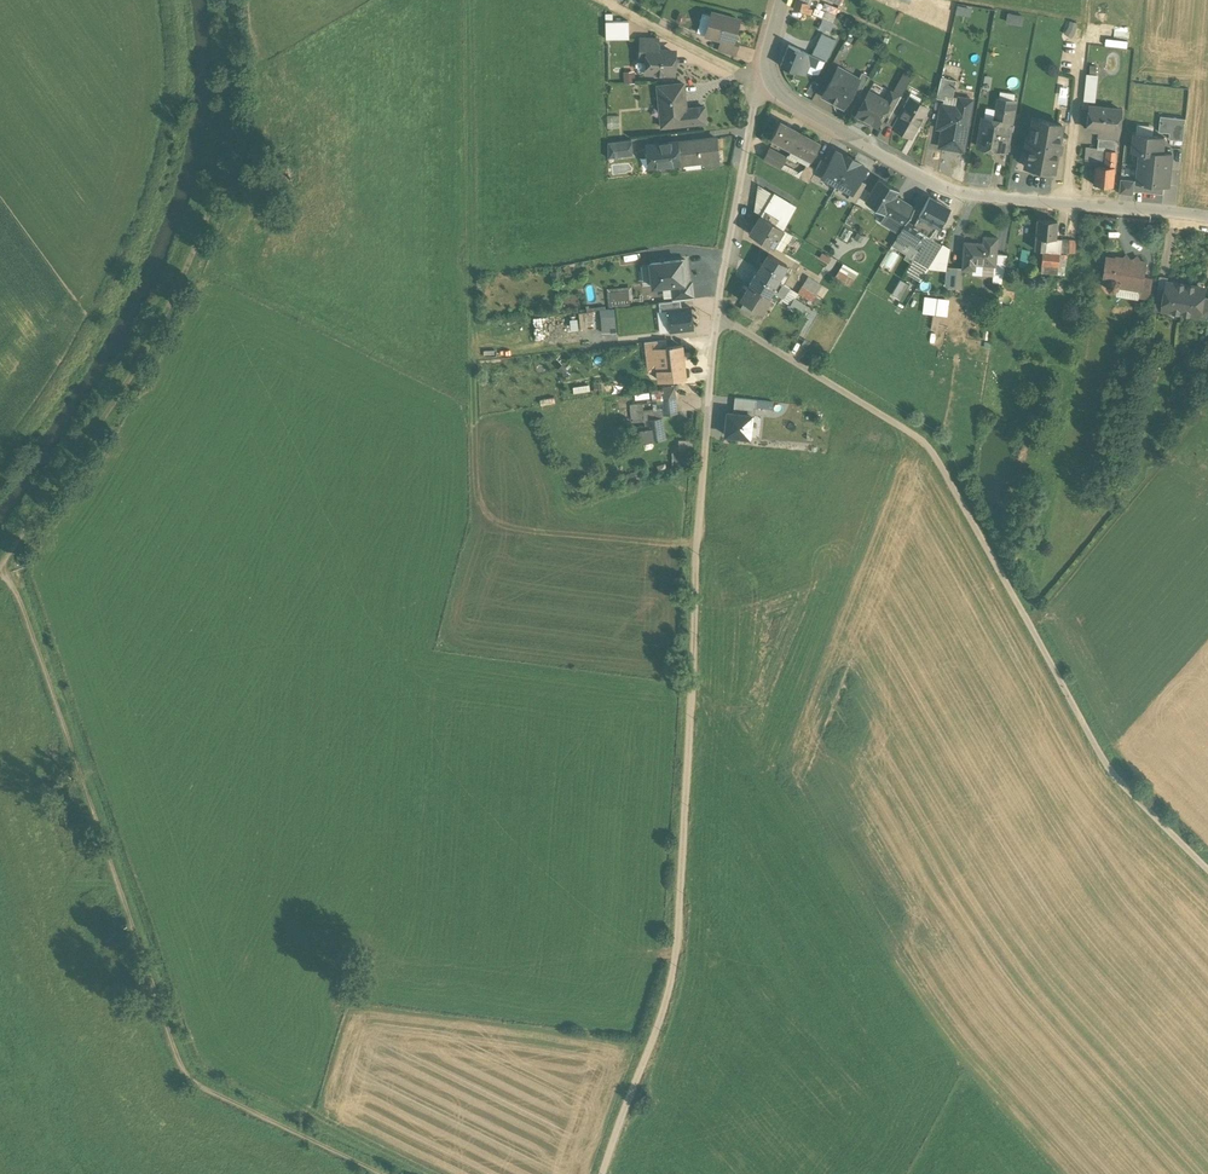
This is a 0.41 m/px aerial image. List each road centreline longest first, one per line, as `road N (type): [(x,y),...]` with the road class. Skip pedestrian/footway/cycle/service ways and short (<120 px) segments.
road 1 (track): [(721,320),(926,446),(1122,786),(1207,872)]
road 2 (track): [(0,571),(13,587),(186,1073),(208,1096),(370,1173)]
road 3 (track): [(697,546),(520,531),(490,519),(479,496),(472,451),(471,0)]
road 4 (track): [(606,1173),(677,954),(705,465)]
road 5 (track): [(230,0),(237,98),(217,210),(175,307),(0,568)]
road 6 (residential): [(763,88),(950,190),(1207,218)]
road 7 (residential): [(763,88),(728,263),(705,465)]
road 8 (track): [(1032,628),(1207,401)]

